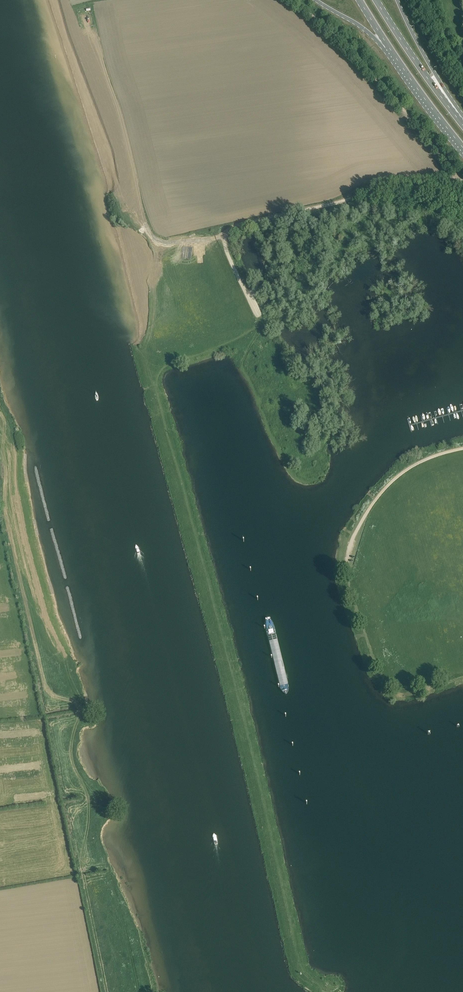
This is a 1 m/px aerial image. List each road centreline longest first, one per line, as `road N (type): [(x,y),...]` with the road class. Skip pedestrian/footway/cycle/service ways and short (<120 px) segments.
road 1 (track): [(255,312),(225,245),(231,227),(356,192),(458,182)]
road 2 (track): [(294,0),(386,88),(458,182)]
road 3 (track): [(462,448),(397,477),(362,520),(349,552)]
road 4 (primary): [(447,102),(377,0)]
road 5 (primary): [(390,49),(462,146)]

